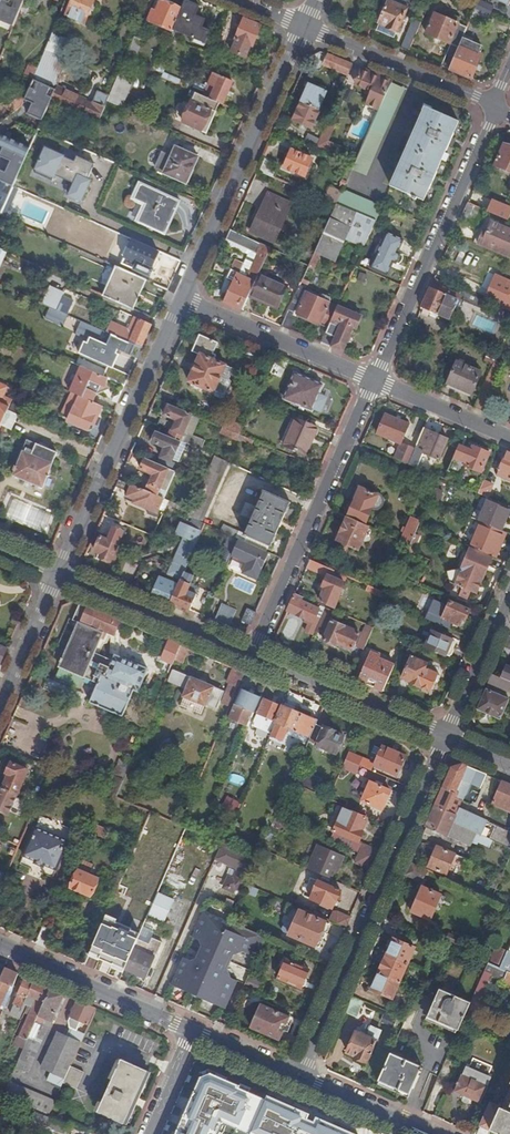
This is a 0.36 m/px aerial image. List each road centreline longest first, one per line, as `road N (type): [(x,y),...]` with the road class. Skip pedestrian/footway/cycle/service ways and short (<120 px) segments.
road 1 (residential): [(300,1077),(449,739)]
road 2 (residential): [(376,381),(254,657)]
road 3 (residential): [(59,575),(183,300)]
road 4 (residential): [(183,300),(305,26)]
road 5 (residential): [(496,107),(376,381)]
road 6 (tertiary): [(0,947),(194,1032)]
road 7 (residential): [(449,739),(254,657)]
road 8 (residential): [(254,657),(59,575)]
road 9 (residential): [(376,381),(183,300)]
road 10 (residential): [(305,26),(496,107)]
road 11 (residential): [(449,739),(509,598)]
road 12 (residential): [(0,709),(59,575)]
road 13 (residential): [(509,437),(376,381)]
road 14 (tertiary): [(300,1077),(431,1133)]

